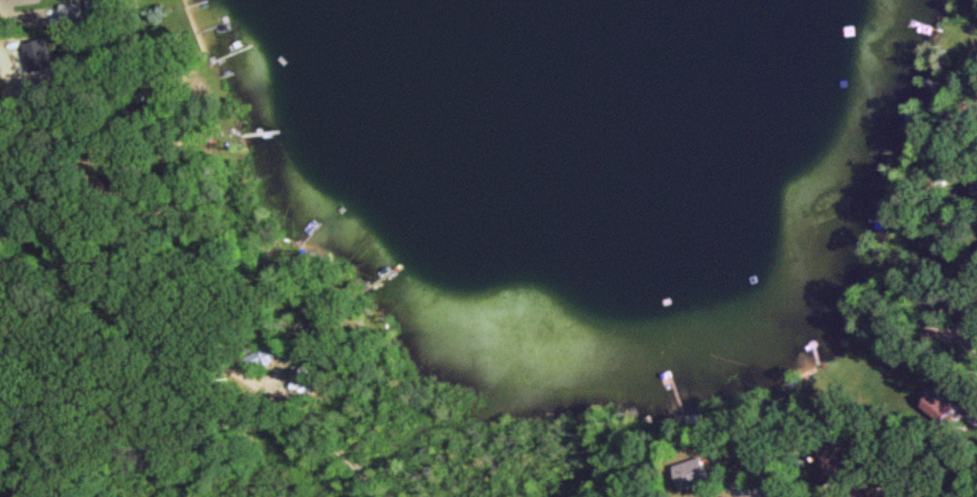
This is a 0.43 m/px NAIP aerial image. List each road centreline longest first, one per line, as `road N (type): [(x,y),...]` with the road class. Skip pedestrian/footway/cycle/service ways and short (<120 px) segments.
road 1 (residential): [(0,261),(167,333),(270,394),(355,462)]
road 2 (track): [(0,50),(15,96),(0,178)]

